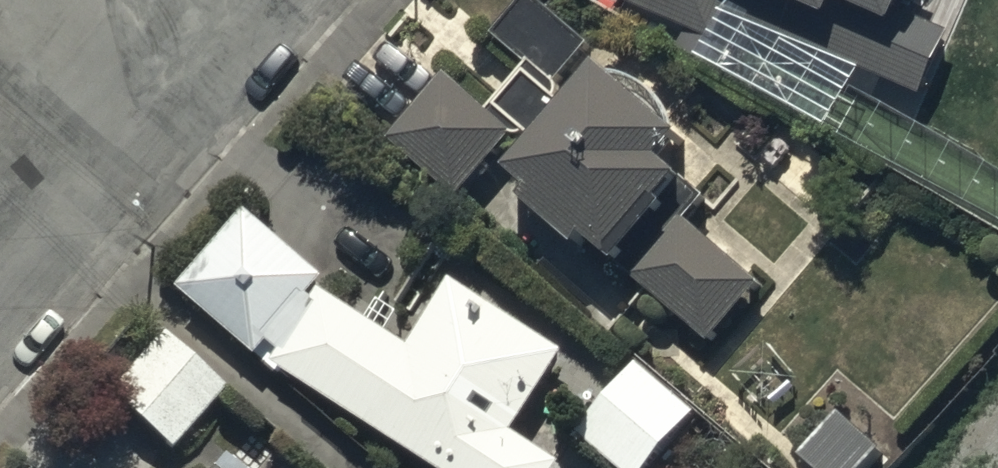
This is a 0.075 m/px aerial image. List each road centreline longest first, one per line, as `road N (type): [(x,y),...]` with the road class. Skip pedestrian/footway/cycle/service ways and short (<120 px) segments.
road 1 (residential): [(0,258),(124,112)]
road 2 (residential): [(124,112),(1,0)]
road 3 (residential): [(124,112),(228,0)]

